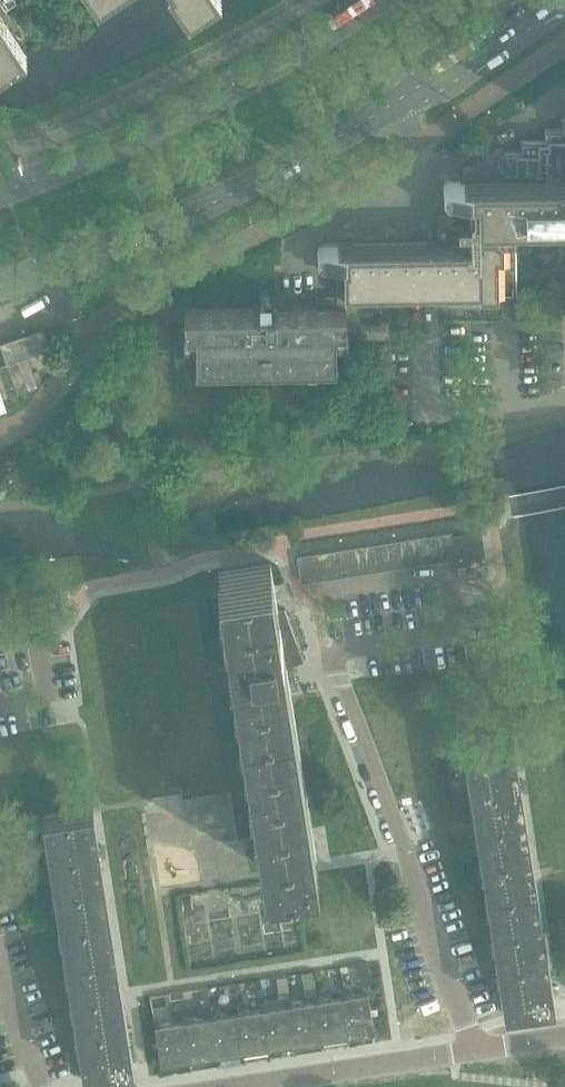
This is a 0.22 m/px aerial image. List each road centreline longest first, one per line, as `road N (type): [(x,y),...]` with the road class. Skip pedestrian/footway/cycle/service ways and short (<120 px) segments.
road 1 (secondary): [(0,290),(288,173),(380,120),(549,0)]
road 2 (secondary): [(370,0),(209,98),(0,190)]
road 3 (residential): [(477,1043),(433,944),(334,658)]
road 4 (residential): [(207,1086),(477,1043)]
road 5 (residential): [(0,963),(44,1086)]

